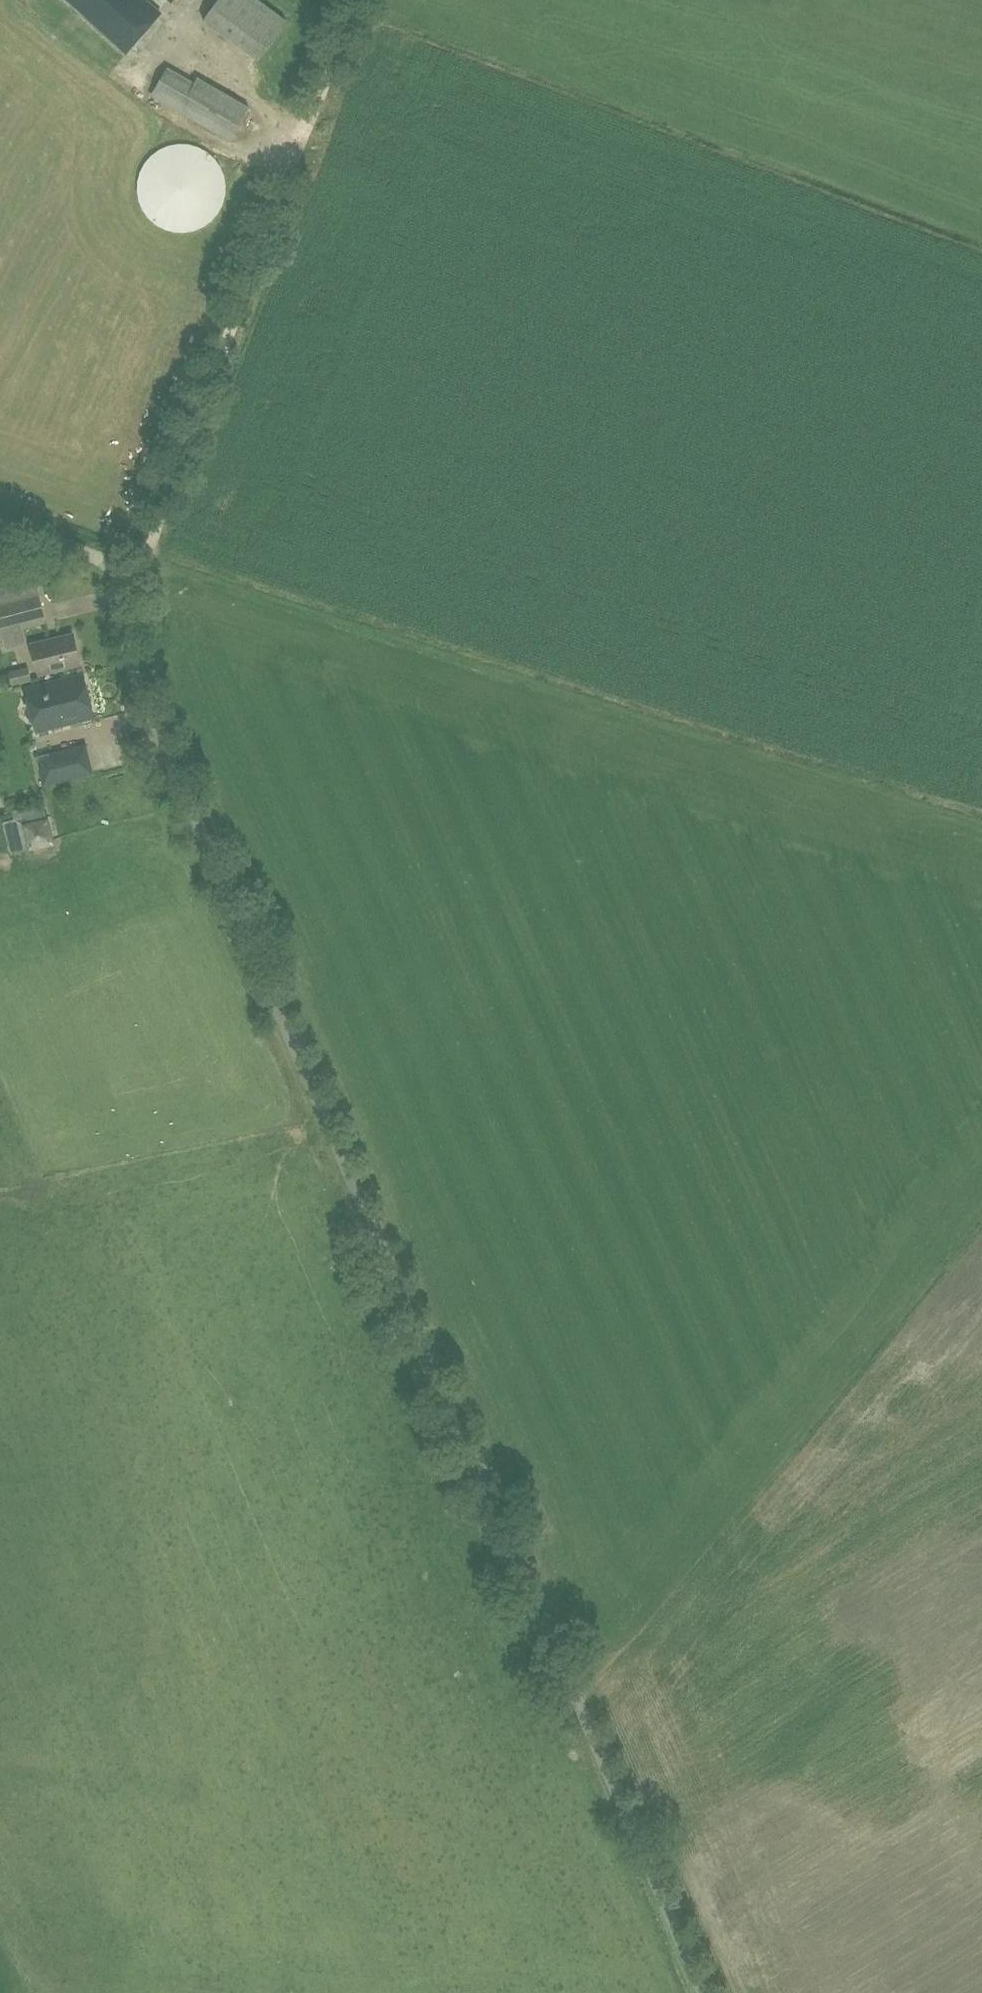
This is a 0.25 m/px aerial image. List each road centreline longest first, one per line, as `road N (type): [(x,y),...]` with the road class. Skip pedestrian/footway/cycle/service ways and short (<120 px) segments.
road 1 (unclassified): [(702,1992),(140,702),(126,603),(139,568)]
road 2 (track): [(360,0),(139,568)]
road 3 (track): [(0,526),(139,568)]

